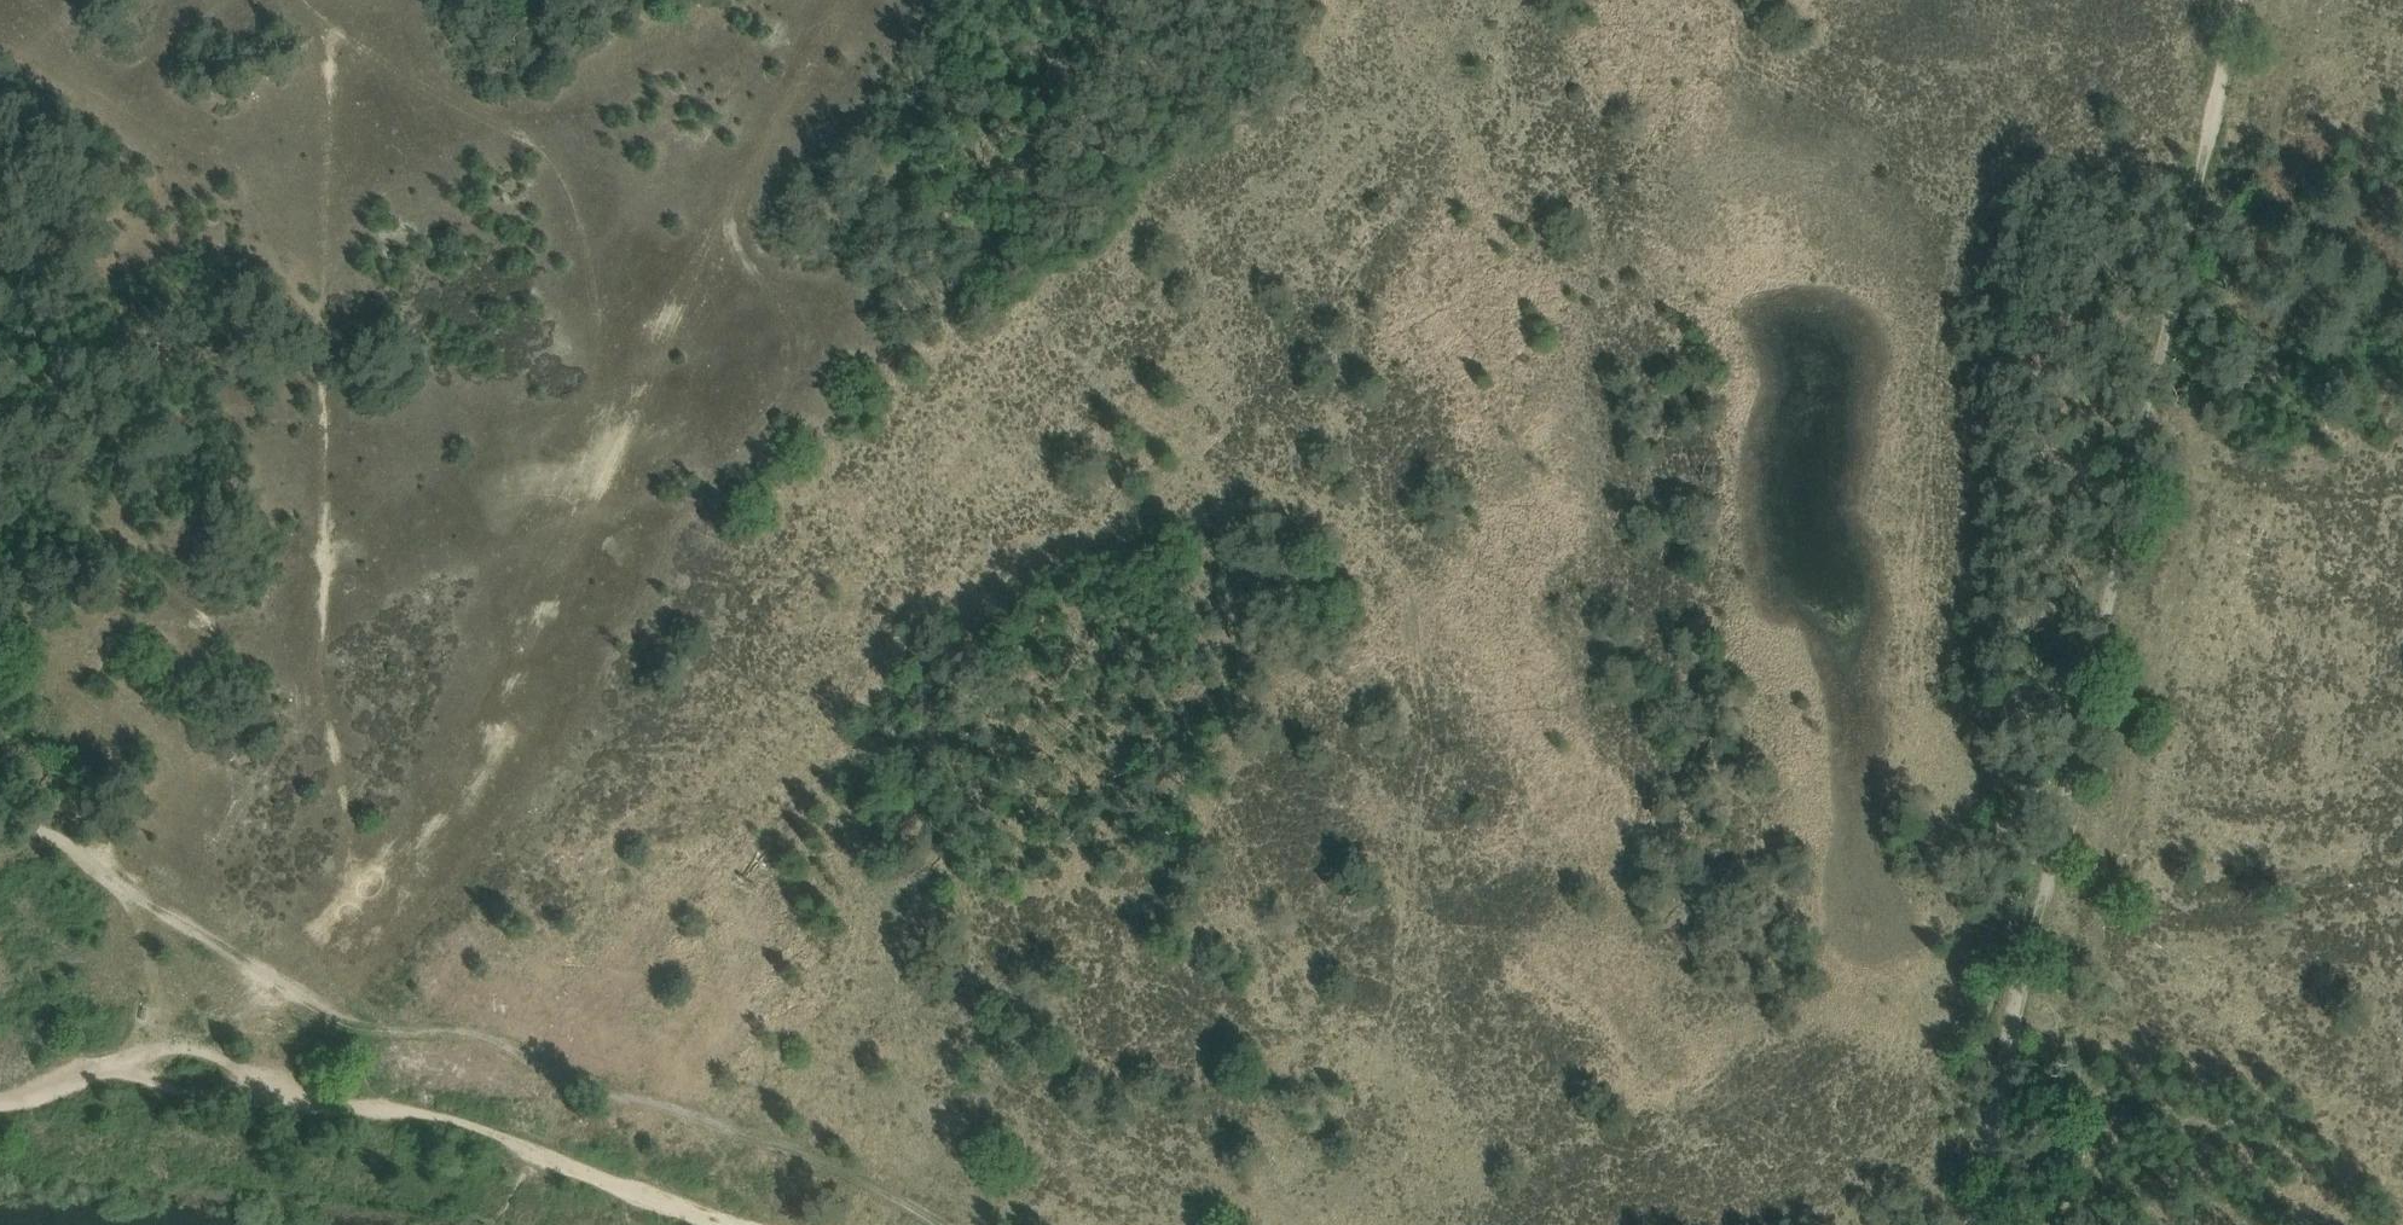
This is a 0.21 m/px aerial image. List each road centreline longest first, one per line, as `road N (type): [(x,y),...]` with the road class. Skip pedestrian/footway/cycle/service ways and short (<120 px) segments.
road 1 (track): [(1970,1224),(2247,0)]
road 2 (track): [(0,1109),(148,1057),(182,1060),(326,1096),(385,1101),(728,1224)]

